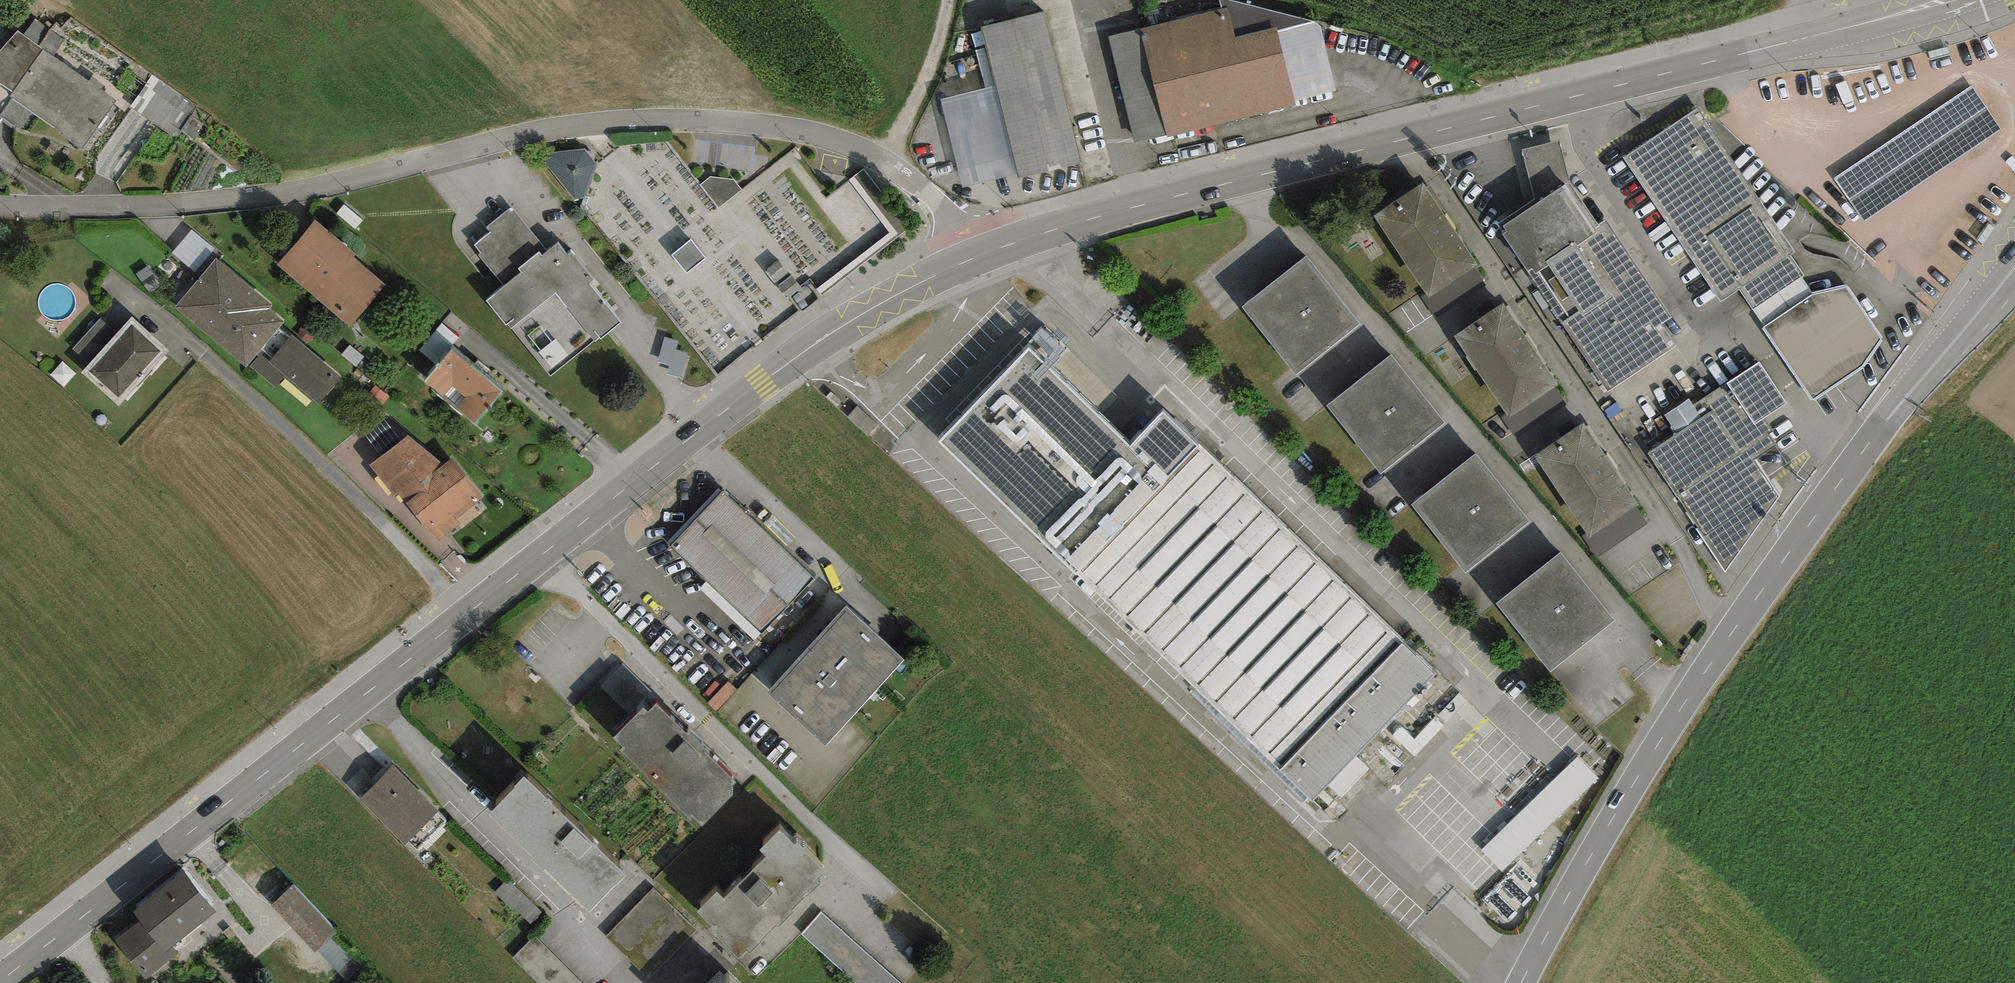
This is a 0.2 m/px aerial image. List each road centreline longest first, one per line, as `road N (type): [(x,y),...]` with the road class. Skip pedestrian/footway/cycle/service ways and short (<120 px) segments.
road 1 (secondary): [(983,254),(802,352),(0,980)]
road 2 (unclassified): [(0,205),(140,207),(311,192),(597,121),(718,121),(812,134),(888,160),(983,254)]
road 3 (secondary): [(1857,26),(1068,225),(983,254)]
road 4 (secondary): [(1522,982),(1685,703),(1831,496),(2014,266)]
road 5 (track): [(888,160),(928,80),(948,0)]

